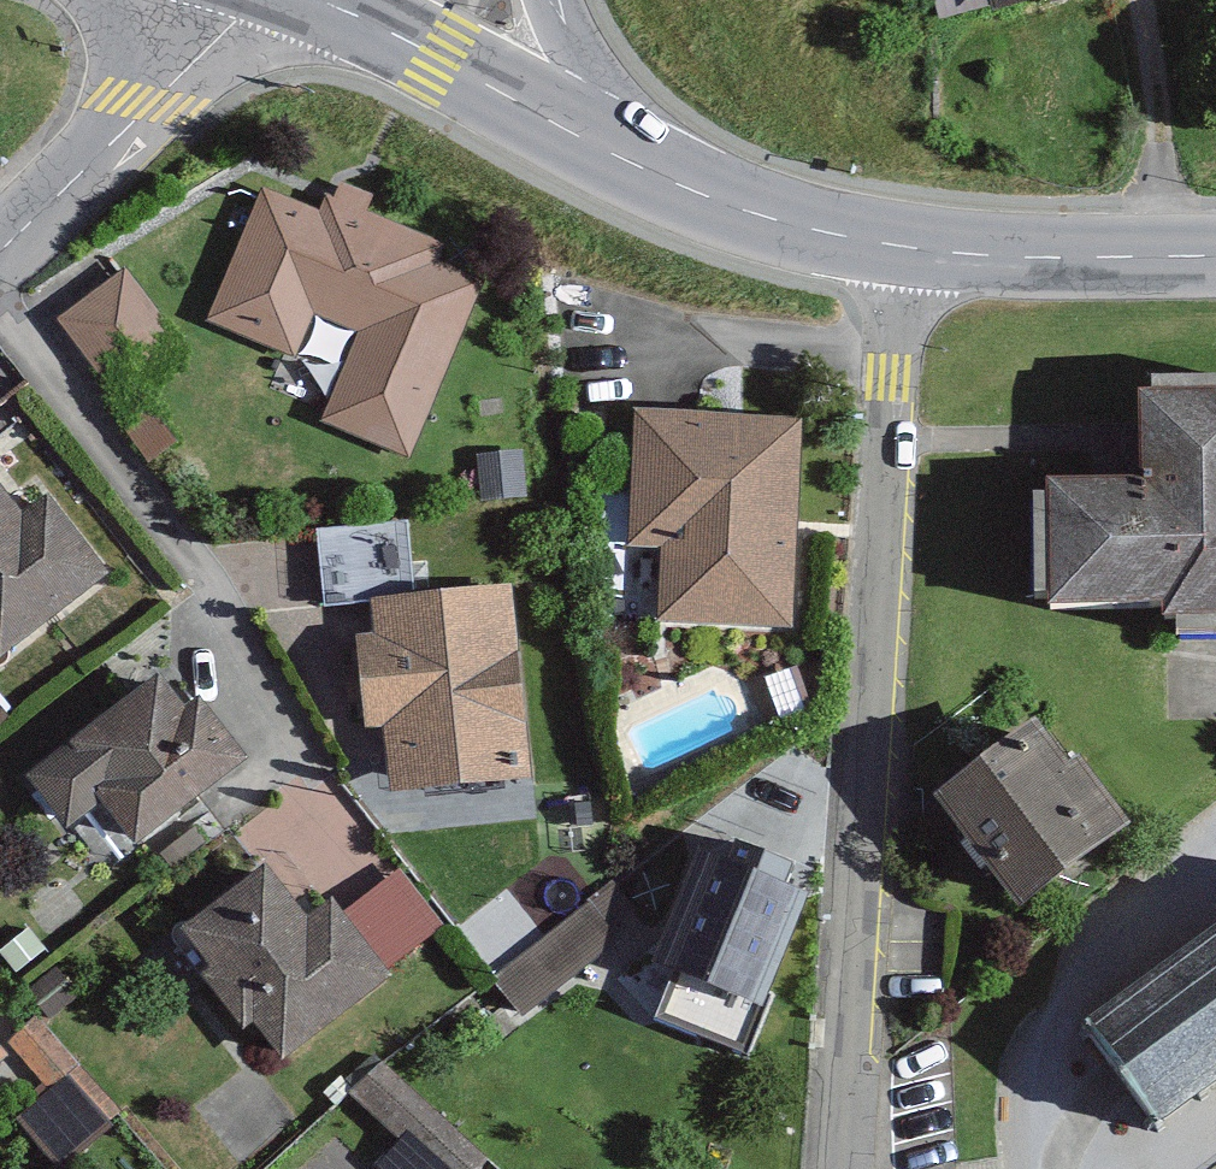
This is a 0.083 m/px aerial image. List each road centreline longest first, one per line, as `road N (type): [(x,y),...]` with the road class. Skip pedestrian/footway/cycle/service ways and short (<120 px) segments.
road 1 (residential): [(853,1168),(893,245)]
road 2 (residential): [(0,244),(151,104),(285,0)]
road 3 (secondary): [(324,0),(657,173)]
road 4 (secondary): [(893,245),(1063,261),(1215,258)]
road 5 (secondary): [(657,173),(781,221),(893,245)]
road 6 (secondary): [(657,173),(576,50),(559,0)]

